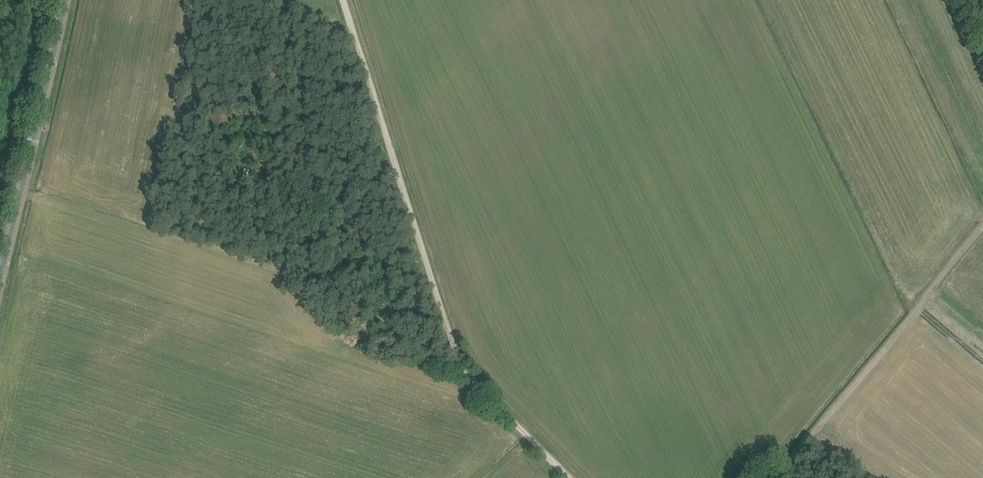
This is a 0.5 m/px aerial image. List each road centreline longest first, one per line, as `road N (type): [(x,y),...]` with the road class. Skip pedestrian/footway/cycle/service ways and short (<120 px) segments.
road 1 (track): [(344,0),(448,336),(473,381),(568,477)]
road 2 (track): [(775,477),(982,232)]
road 3 (tertiary): [(0,296),(69,0)]

